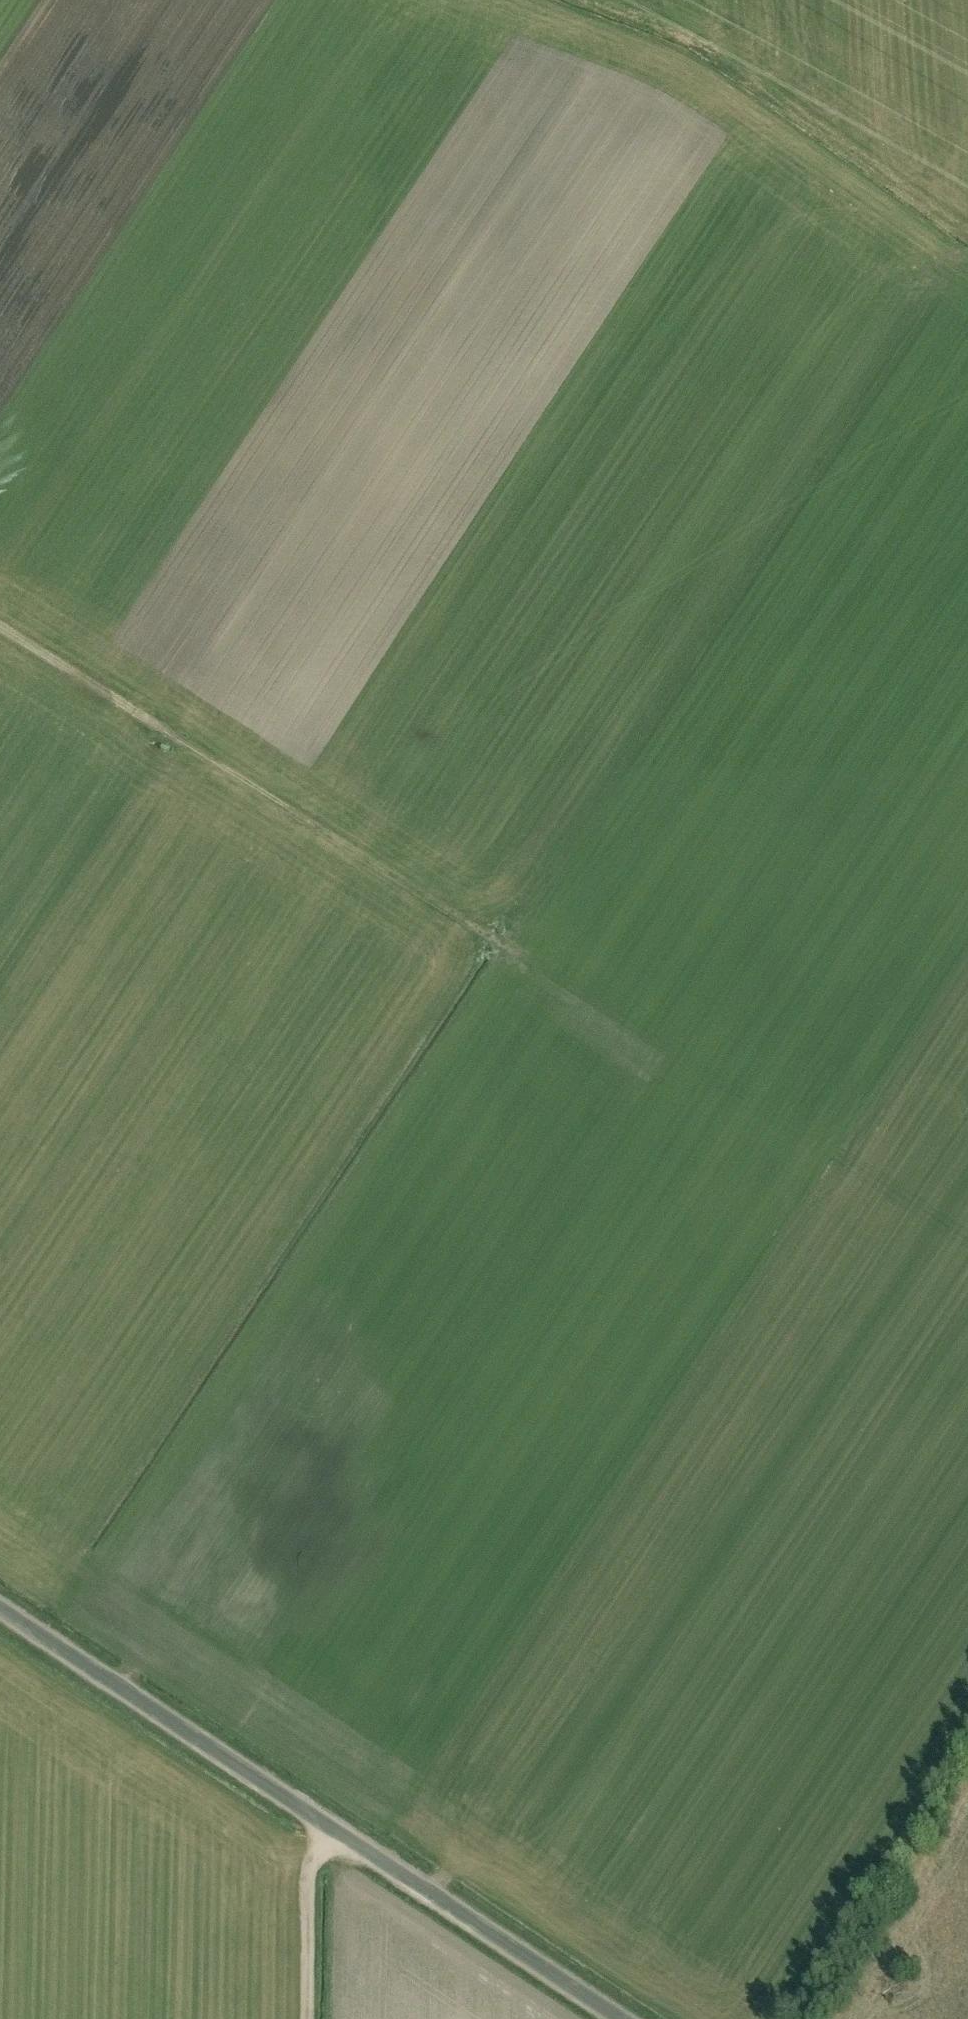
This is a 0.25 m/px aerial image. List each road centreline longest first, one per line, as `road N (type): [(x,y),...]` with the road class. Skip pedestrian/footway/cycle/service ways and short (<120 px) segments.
road 1 (unclassified): [(612,2018),(0,1611)]

